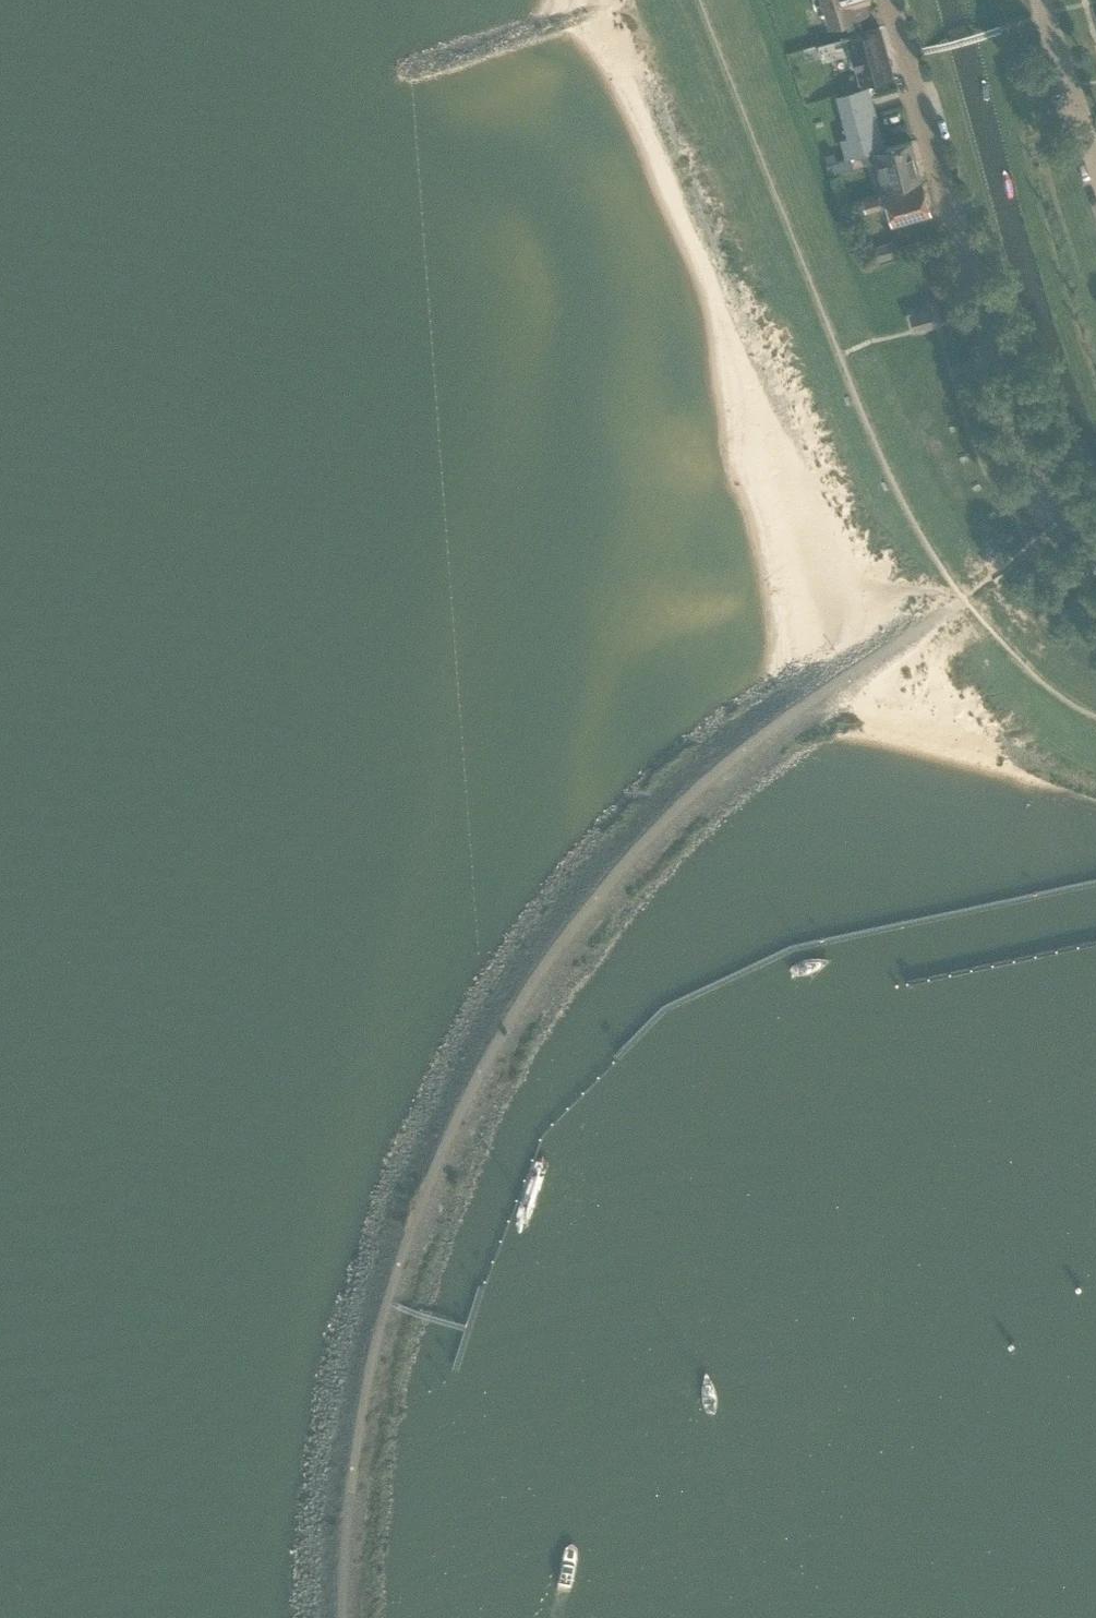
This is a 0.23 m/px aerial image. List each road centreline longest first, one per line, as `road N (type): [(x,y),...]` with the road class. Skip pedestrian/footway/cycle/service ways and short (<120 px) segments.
road 1 (tertiary): [(1095,545),(1023,442),(890,0)]
road 2 (residential): [(1095,160),(1041,0)]

